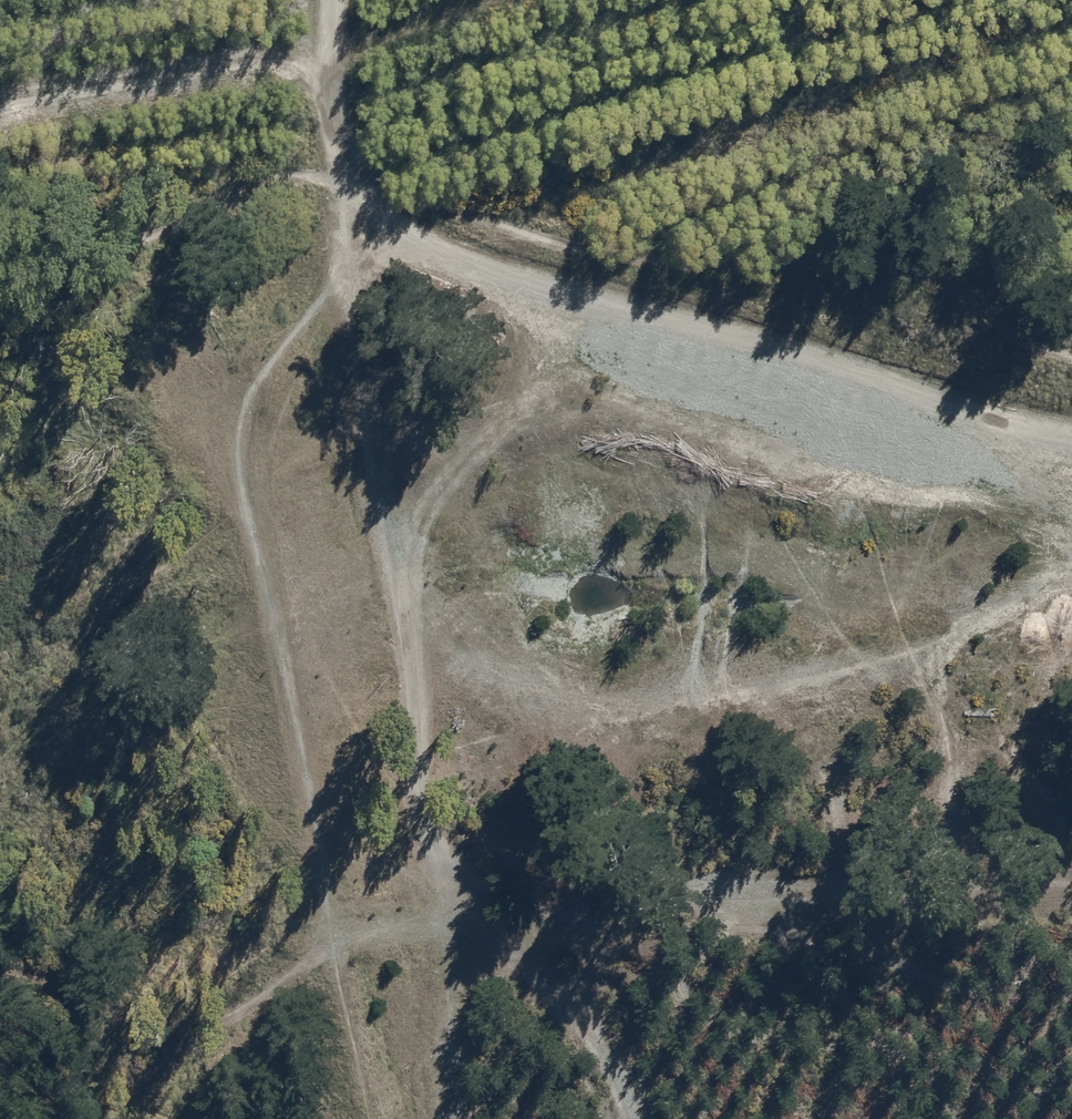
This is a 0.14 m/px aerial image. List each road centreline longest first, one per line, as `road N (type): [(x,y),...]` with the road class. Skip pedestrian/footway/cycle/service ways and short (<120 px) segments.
road 1 (track): [(0,264),(165,221),(247,176),(282,167),(344,172),(627,261),(815,251),(870,263),(938,293),(1014,345),(1071,355)]
road 2 (track): [(0,958),(91,1001),(182,1024),(305,949),(449,921),(653,900),(891,902),(1071,879)]
road 3 (track): [(1071,435),(345,209),(330,111),(329,0)]
road 4 (track): [(453,1118),(449,921),(339,284),(345,209)]
road 5 (track): [(1071,960),(1031,959),(974,991),(810,942),(699,941),(679,963),(694,998),(759,1035),(892,1040),(955,1118)]
road 6 (track): [(489,919),(608,1052),(634,1118)]

